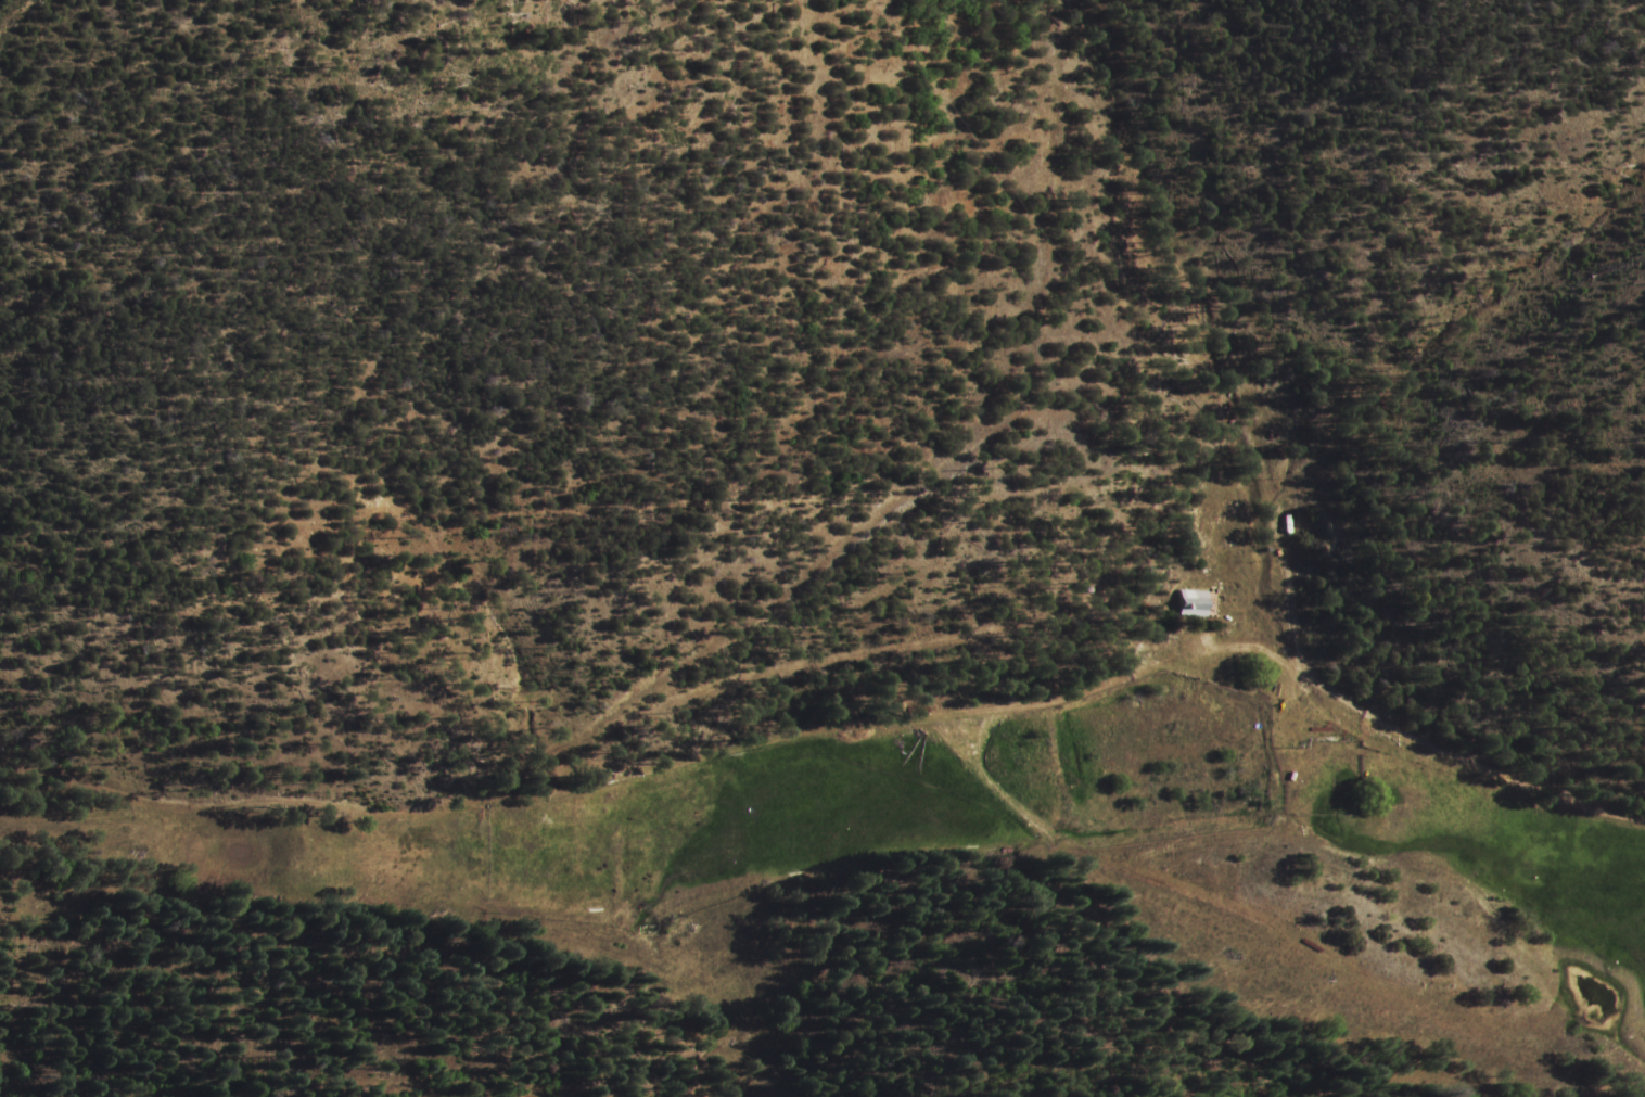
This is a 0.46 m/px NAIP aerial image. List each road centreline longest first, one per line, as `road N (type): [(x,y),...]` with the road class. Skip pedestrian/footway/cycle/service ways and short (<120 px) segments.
road 1 (residential): [(1253,651),(1644,809)]

